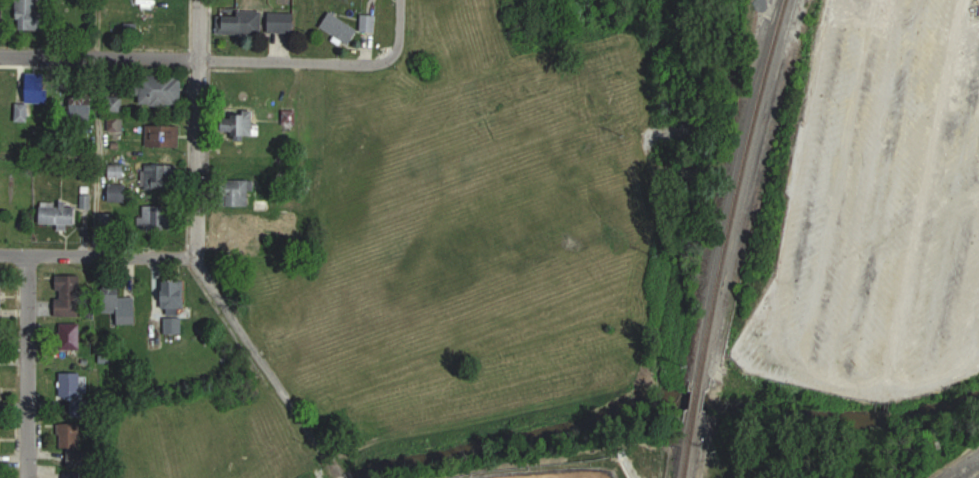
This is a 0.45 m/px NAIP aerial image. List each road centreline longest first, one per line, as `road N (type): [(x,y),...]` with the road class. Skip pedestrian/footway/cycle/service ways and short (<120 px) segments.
road 1 (residential): [(396,56),(295,66),(0,58)]
road 2 (residential): [(343,477),(189,255)]
road 3 (residential): [(189,255),(201,0)]
road 4 (residential): [(30,254),(30,477)]
road 5 (residential): [(189,255),(0,254)]

